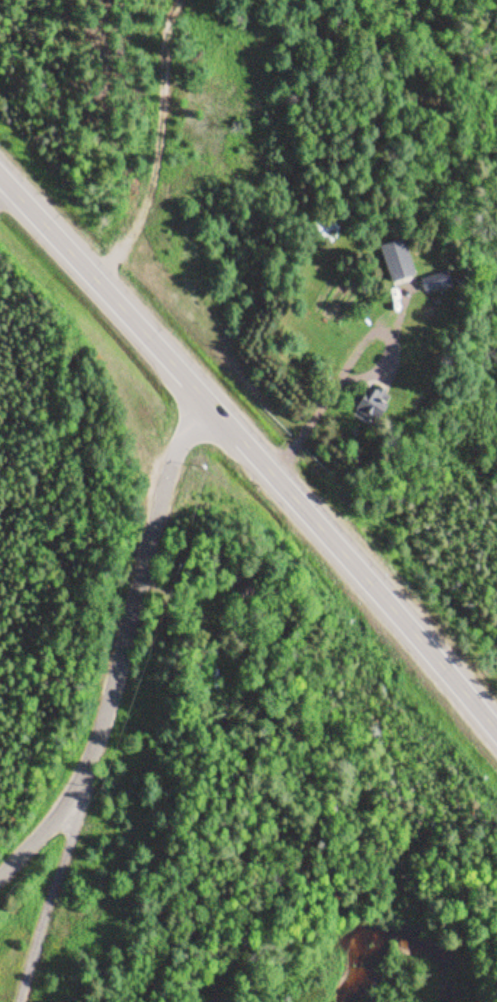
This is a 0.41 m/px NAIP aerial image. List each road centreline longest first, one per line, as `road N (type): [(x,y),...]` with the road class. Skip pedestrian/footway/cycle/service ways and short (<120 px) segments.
road 1 (residential): [(0,873),(71,798),(108,711),(201,393)]
road 2 (trunk): [(496,731),(201,393)]
road 3 (trunk): [(201,393),(0,173)]

